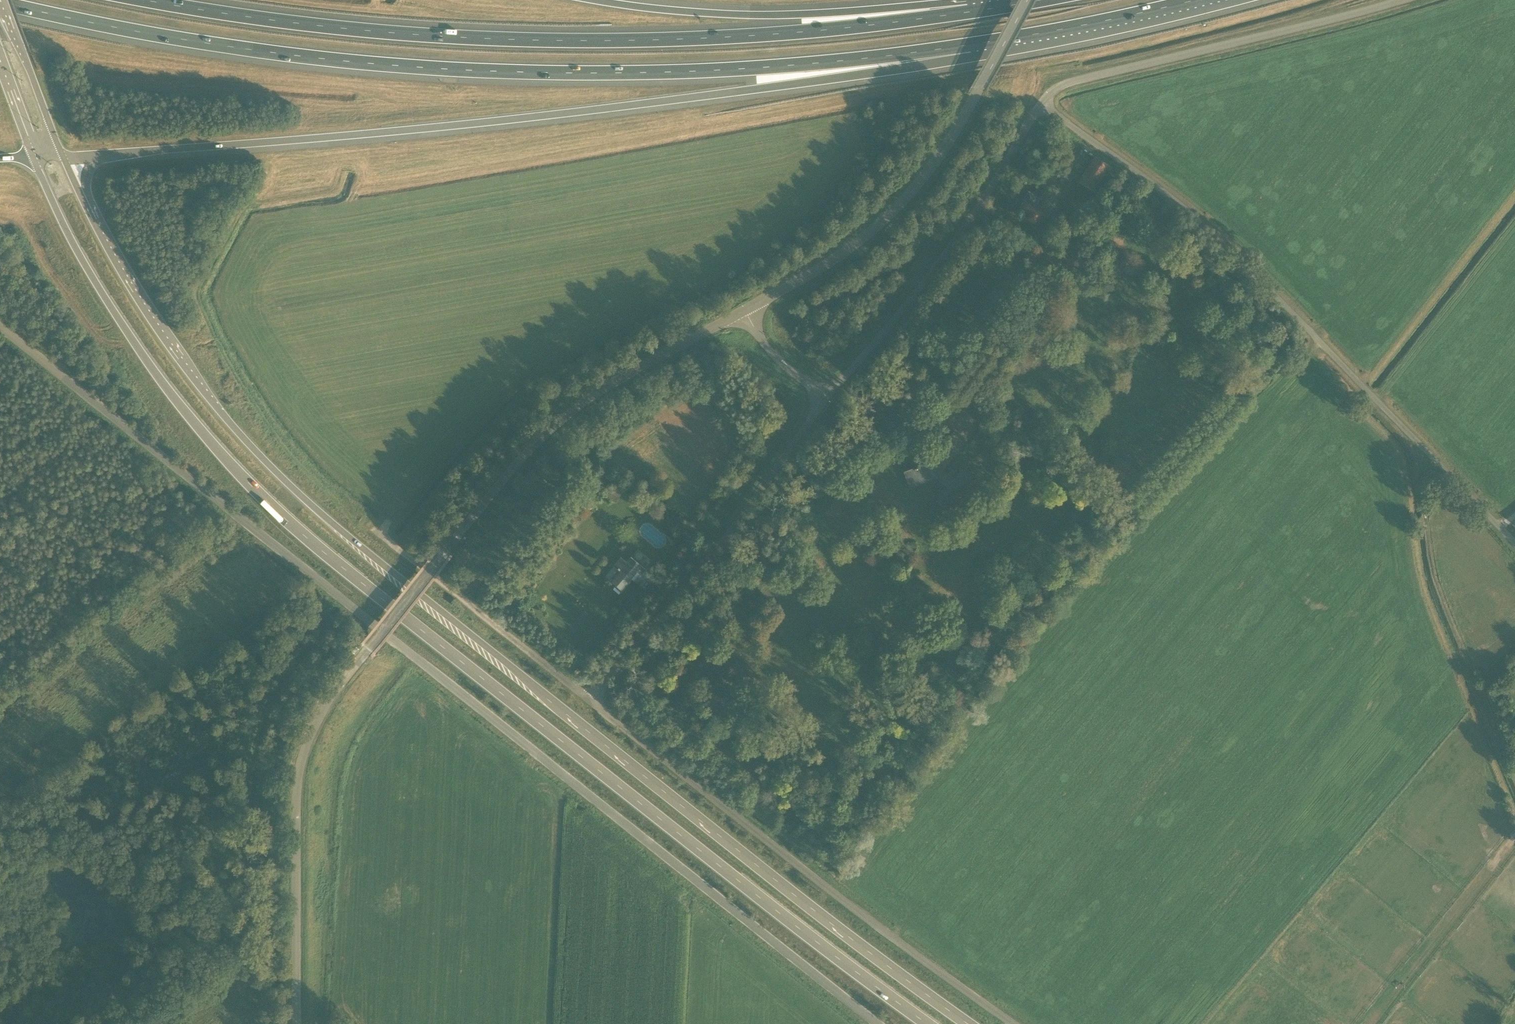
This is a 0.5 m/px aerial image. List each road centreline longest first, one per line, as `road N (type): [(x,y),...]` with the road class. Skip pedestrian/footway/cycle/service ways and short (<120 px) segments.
road 1 (primary): [(969,1023),(734,847),(261,458),(149,314),(63,156)]
road 2 (primary): [(33,156),(122,325),(188,418),(265,501),(926,1023)]
road 3 (tertiary): [(876,1023),(0,326)]
road 4 (motorway): [(0,2),(176,39),(416,67),(659,72),(971,45)]
road 5 (motorway): [(63,156),(657,101),(971,45)]
road 6 (tertiary): [(297,1023),(297,787),(319,715),(536,442),(619,379),(745,310)]
road 7 (motorway): [(967,12),(746,36),(585,41),(380,31),(146,0)]
road 8 (unclassified): [(1514,545),(1205,224),(1041,102)]
road 9 (unclassified): [(1018,1023),(593,694)]
road 10 (tertiary): [(745,310),(830,262),(916,188),(1026,0)]
road 11 (motorway): [(967,12),(758,15),(588,0)]
road 12 (unclassified): [(826,398),(593,694)]
road 13 (unclassified): [(1392,0),(1086,77),(1041,102)]
road 14 (unclassified): [(1041,102),(914,295),(826,398)]
road 15 (unclassified): [(593,694),(342,503)]
road 16 (motorway): [(971,45),(1194,0)]
road 17 (track): [(1514,218),(1373,396)]
road 18 (primary): [(63,156),(4,0)]
road 19 (unclassified): [(826,398),(769,351),(745,310)]

